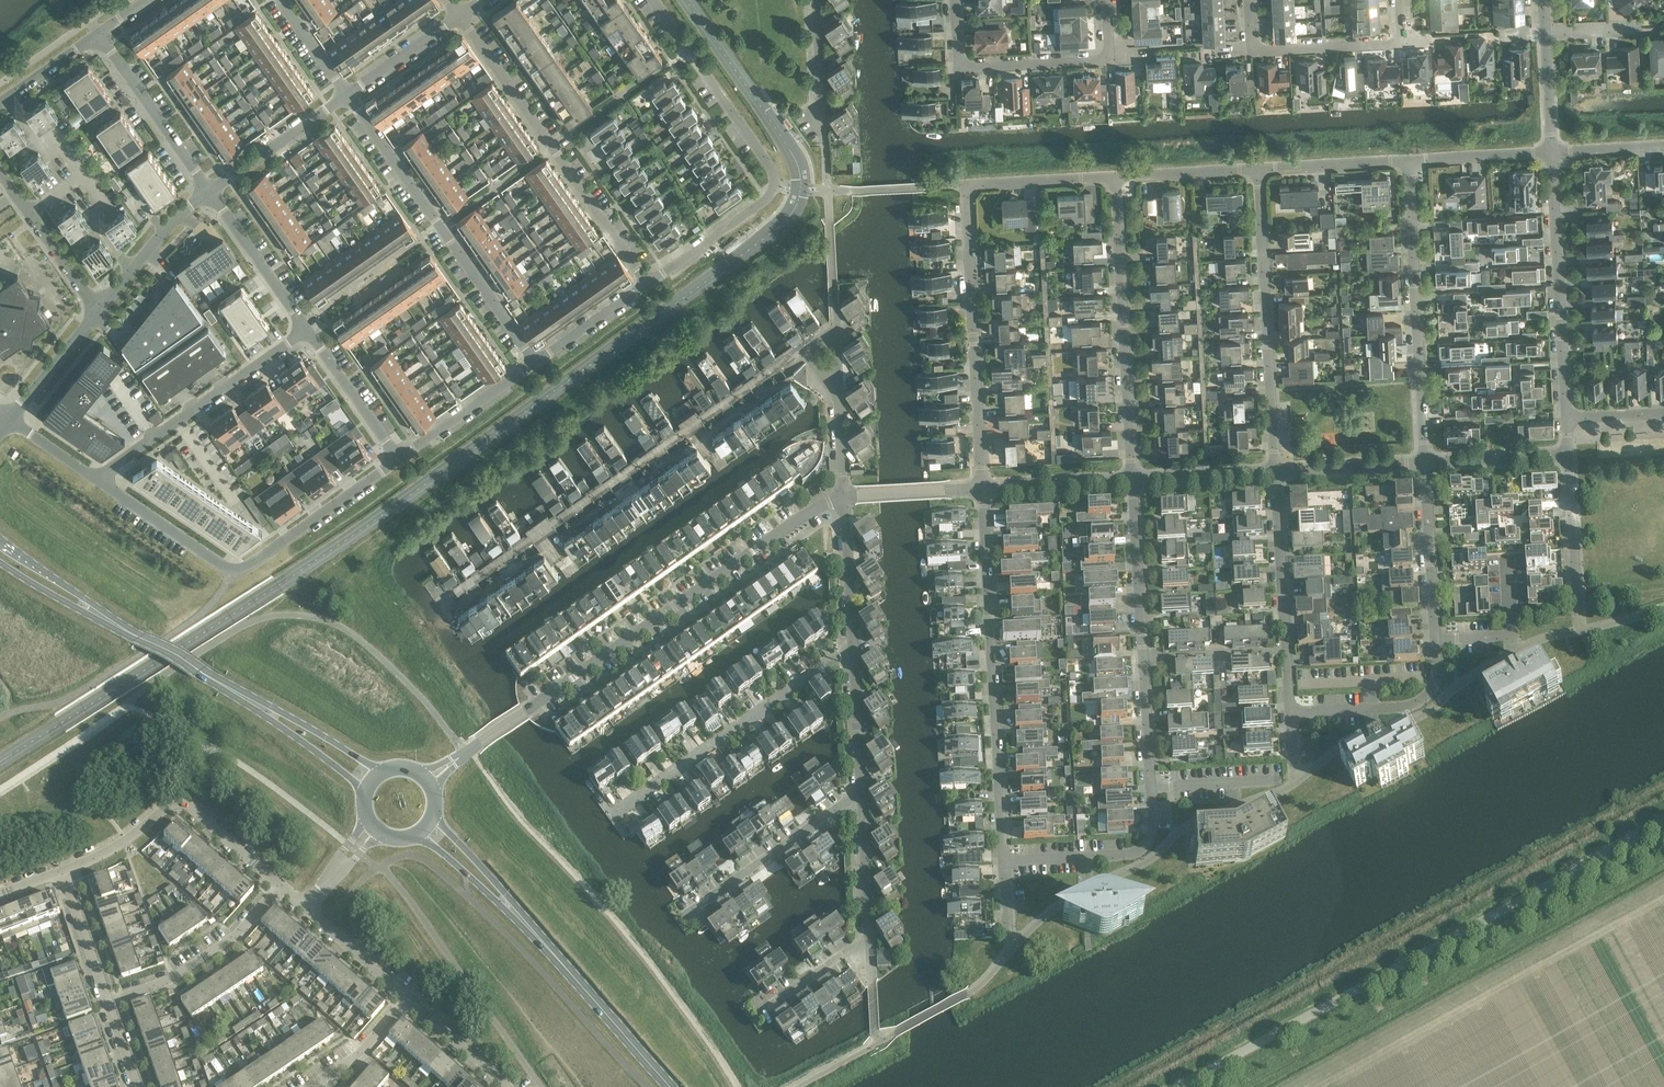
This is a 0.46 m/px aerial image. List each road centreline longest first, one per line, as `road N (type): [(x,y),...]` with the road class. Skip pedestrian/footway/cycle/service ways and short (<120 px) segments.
road 1 (tertiary): [(1178,1086),(1663,822)]
road 2 (residential): [(982,488),(966,185),(1115,177)]
road 3 (residential): [(457,602),(807,358)]
road 4 (residential): [(652,0),(770,168),(774,185),(766,202),(649,284)]
road 5 (residential): [(840,503),(526,711)]
road 6 (residential): [(1002,862),(982,488)]
road 7 (residential): [(99,481),(230,570),(244,569),(398,460)]
road 8 (residential): [(649,284),(459,15)]
road 9 (residential): [(346,96),(535,363)]
road 10 (residential): [(1425,464),(1408,160)]
road 11 (residential): [(1132,480),(1115,177)]
road 12 (residential): [(1275,472),(1258,169)]
road 13 (residential): [(617,812),(851,650)]
road 14 (residential): [(954,0),(958,67),(1109,57),(1106,0)]
road 15 (residential): [(760,1014),(871,939),(861,800)]
road 16 (residential): [(1566,419),(1551,152)]
road 17 (residential): [(1249,0),(1252,51),(1401,42),(1399,0)]
road 18 (residential): [(113,467),(307,330)]
road 19 (secondary): [(668,1086),(516,912)]
road 20 (residential): [(107,1001),(203,958),(280,886)]
road 21 (residential): [(691,916),(861,800)]
road 22 (residential): [(1002,862),(1129,854),(1152,832),(1150,787)]
road 23 (residential): [(1290,714),(1419,703),(1437,671),(1435,640)]
road 24 (residential): [(98,34),(209,192)]
road 25 (residential): [(1143,658),(1132,480)]
road 26 (residential): [(1286,650),(1275,472)]
road 27 (residential): [(1435,640),(1425,464)]
road 28 (residential): [(97,312),(0,172)]
road 29 (residential): [(209,192),(307,330)]
road 30 (residential): [(535,363),(398,460)]
road 31 (secondary): [(385,770),(236,693)]
road 32 (residential): [(209,192),(346,96)]
road 33 (secondary): [(236,693),(335,767),(362,799)]
road 34 (residential): [(97,312),(178,215),(209,192)]
road 35 (residential): [(1578,614),(1568,455)]
road 36 (residential): [(307,330),(398,460)]
road 37 (residential): [(840,503),(838,406),(807,358)]
road 38 (secondary): [(236,693),(104,617)]
road 39 (residential): [(1551,152),(1543,0)]
road 40 (residential): [(861,800),(851,650)]
road 41 (residential): [(1258,169),(1408,160)]
road 42 (residential): [(982,488),(1132,480)]
road 43 (residential): [(1275,472),(1425,464)]
road 44 (residential): [(851,650),(840,503)]
road 45 (residential): [(1425,464),(1568,455)]
road 46 (residential): [(1408,160),(1551,152)]
road 47 (residential): [(1115,177),(1258,169)]
road 48 (residential): [(1132,480),(1275,472)]
road 49 (residential): [(1143,658),(1286,650)]
road 50 (residential): [(9,421),(97,312)]
road 51 (residential): [(346,96),(459,15)]
road 52 (residential): [(408,1000),(304,908)]
road 53 (residential): [(649,284),(535,363)]
road 54 (residential): [(62,872),(126,840),(179,801)]
road 55 (residential): [(107,1001),(62,872)]
road 56 (residential): [(307,1086),(363,1049),(408,1000)]
road 57 (residential): [(280,886),(179,801)]
road 58 (secondary): [(104,617),(0,539)]
road 59 (residential): [(505,1086),(408,1000)]
road 60 (residential): [(1150,787),(1279,779)]
road 61 (residential): [(1150,787),(1143,658)]
road 62 (secondary): [(411,839),(431,845),(516,912)]
road 63 (residential): [(823,128),(817,0)]
road 64 (secondary): [(516,912),(434,814)]
road 65 (residential): [(858,495),(982,488)]

